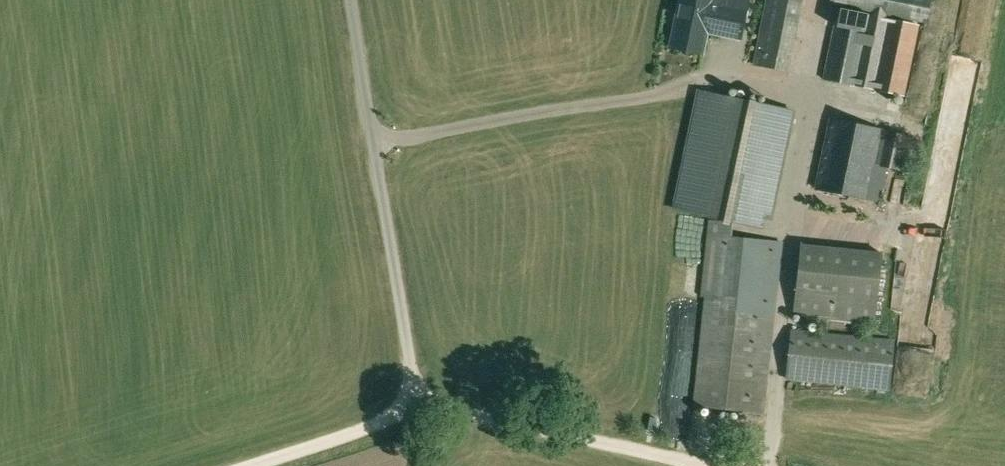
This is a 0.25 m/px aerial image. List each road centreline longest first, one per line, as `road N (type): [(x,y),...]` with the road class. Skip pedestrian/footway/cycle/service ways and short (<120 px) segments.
road 1 (track): [(714,465),(419,411),(261,465)]
road 2 (unclassified): [(419,411),(351,0)]

